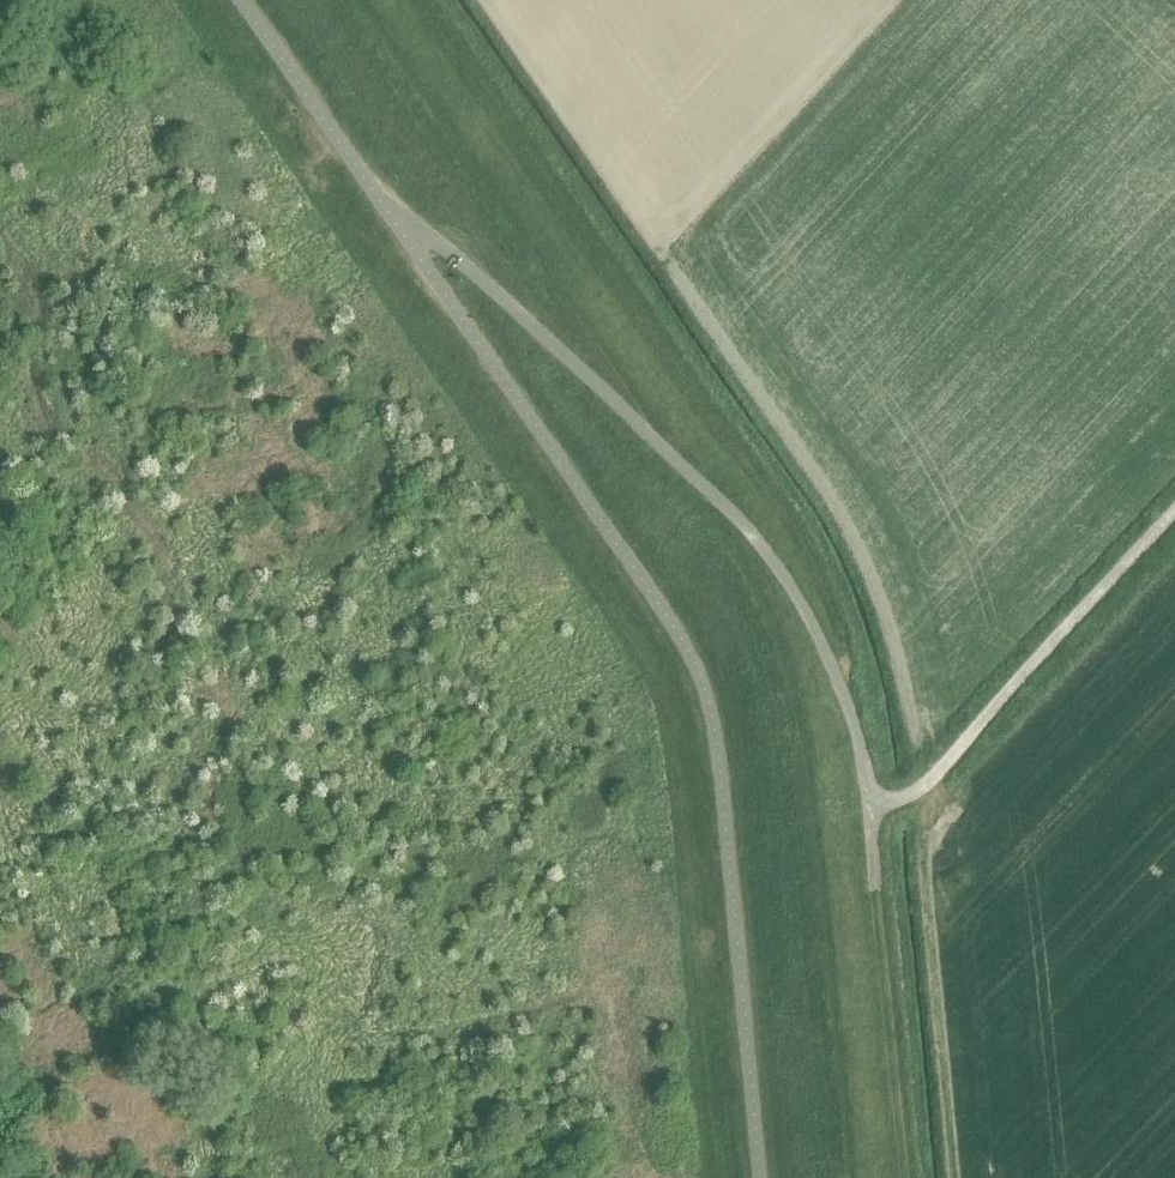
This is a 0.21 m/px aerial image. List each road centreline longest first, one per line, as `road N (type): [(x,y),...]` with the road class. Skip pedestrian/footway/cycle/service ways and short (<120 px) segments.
road 1 (track): [(666,449),(743,526),(808,615),(855,730),(870,798),(884,805),(907,797),(1174,513)]
road 2 (track): [(372,191),(666,449)]

